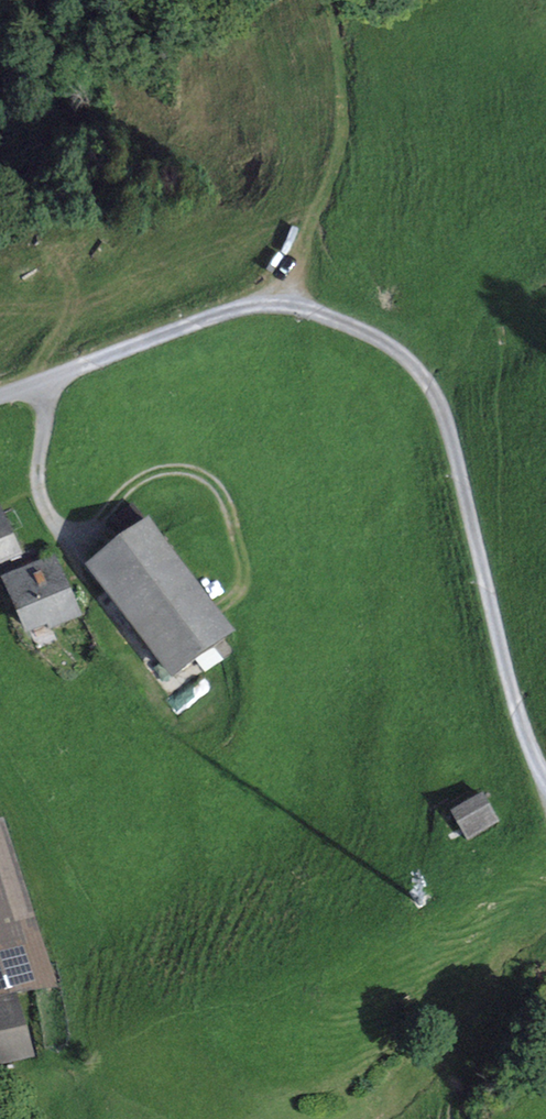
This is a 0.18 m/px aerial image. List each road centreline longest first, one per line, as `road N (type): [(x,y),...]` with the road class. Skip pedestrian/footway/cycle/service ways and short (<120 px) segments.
road 1 (track): [(545,780),(432,390),(377,337),(284,304)]
road 2 (track): [(284,304),(339,160),(344,119),(328,0)]
road 3 (track): [(284,304),(201,320),(46,382)]
road 4 (track): [(230,527),(207,481),(164,471),(145,475),(83,526),(60,529)]

